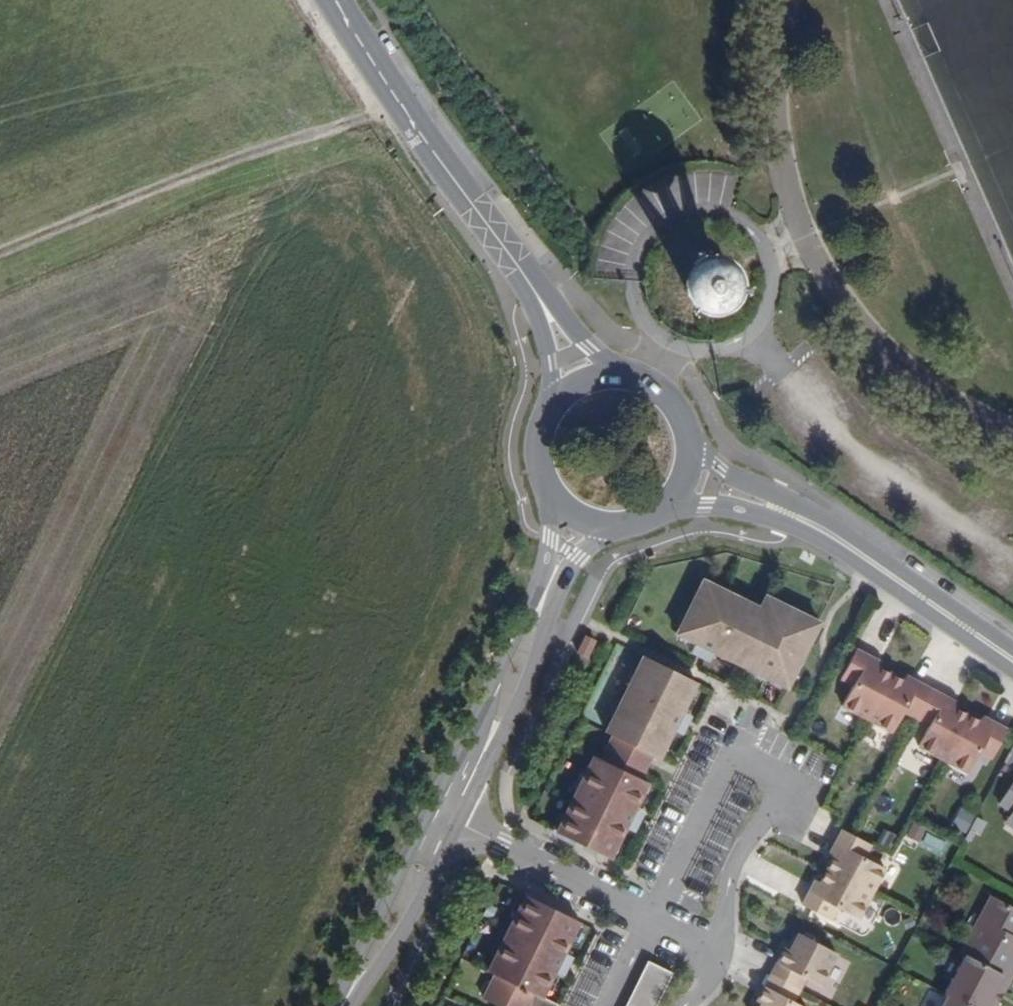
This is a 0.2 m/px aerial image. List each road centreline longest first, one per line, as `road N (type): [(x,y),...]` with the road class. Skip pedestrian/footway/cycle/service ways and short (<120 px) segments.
road 1 (unclassified): [(407,109),(289,141),(0,262)]
road 2 (residential): [(713,948),(736,869),(786,783),(733,755),(650,918)]
road 3 (tertiary): [(690,472),(817,524),(1012,661)]
road 4 (tertiary): [(446,814),(567,549),(588,522)]
road 5 (tertiary): [(407,109),(590,378)]
road 6 (residential): [(446,814),(650,918)]
road 7 (tertiary): [(343,1005),(446,814)]
road 8 (tertiary): [(590,378),(549,411),(540,463),(565,509),(588,522)]
road 9 (tertiary): [(690,472),(689,426),(662,388),(618,374),(590,378)]
road 10 (tertiary): [(337,0),(407,109)]
road 11 (tertiary): [(588,522),(613,528),(661,513),(690,472)]

